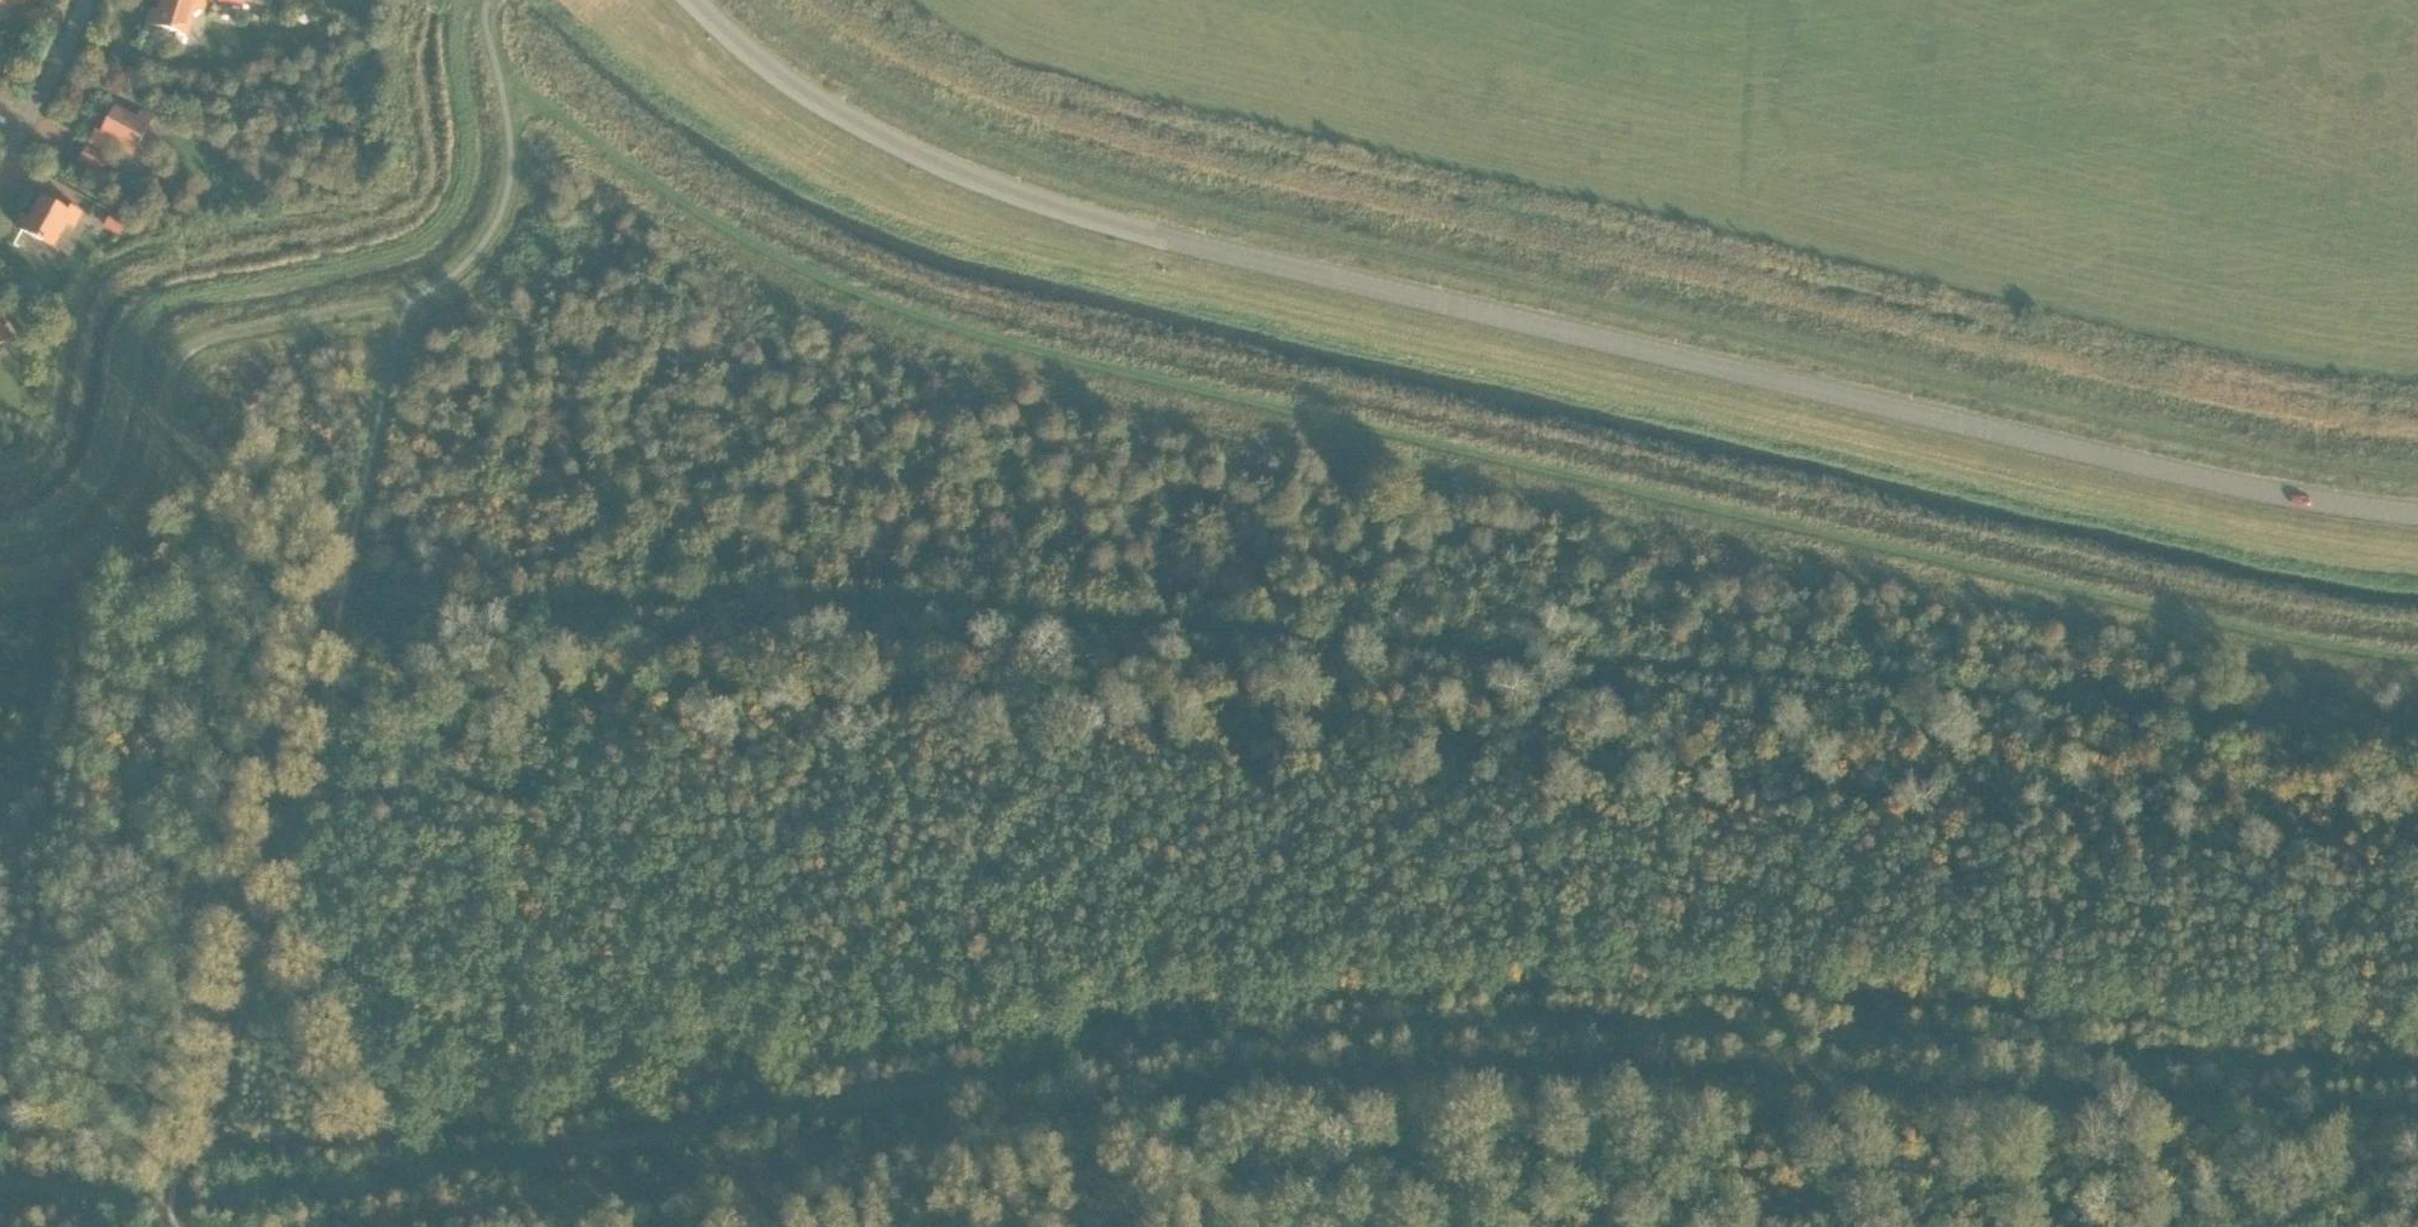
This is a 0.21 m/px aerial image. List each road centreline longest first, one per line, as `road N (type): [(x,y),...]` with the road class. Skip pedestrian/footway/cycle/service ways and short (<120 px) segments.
road 1 (track): [(2417,1054),(1883,1015),(1458,1000),(1271,1011),(1057,1038),(364,1151),(189,1150)]
road 2 (unclassified): [(2417,514),(2231,487),(1069,212),(903,149),(825,108),(689,0)]

